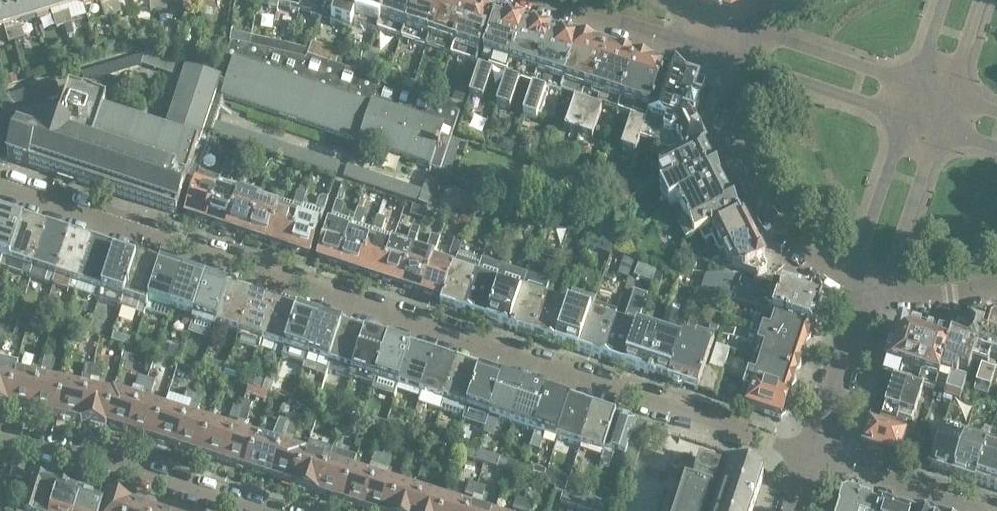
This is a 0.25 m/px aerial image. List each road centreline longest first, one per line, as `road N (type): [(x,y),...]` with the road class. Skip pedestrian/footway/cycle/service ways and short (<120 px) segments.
road 1 (residential): [(811,454),(0,185)]
road 2 (residential): [(284,510),(0,437)]
road 3 (residential): [(746,65),(741,126),(768,208),(829,270),(868,290)]
road 4 (residential): [(542,0),(746,65)]
road 5 (residential): [(904,119),(854,266),(868,290)]
road 6 (residential): [(811,454),(983,510)]
road 7 (residential): [(868,290),(889,276),(938,130)]
road 8 (residential): [(811,454),(868,290)]
road 9 (residential): [(746,65),(904,119)]
road 10 (residential): [(916,83),(758,29)]
road 11 (residential): [(868,290),(911,300),(996,291)]

